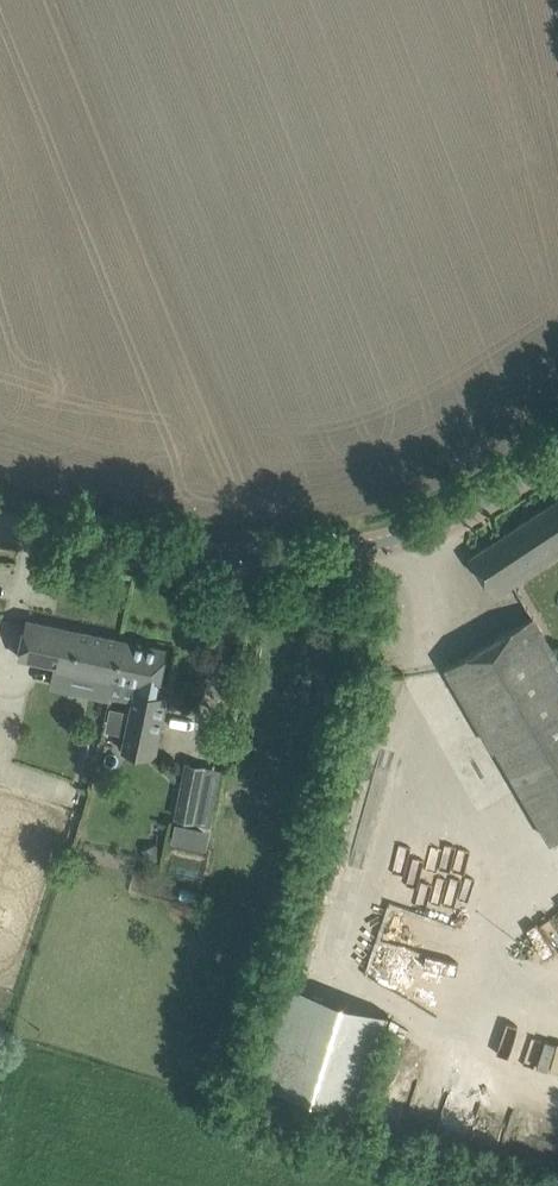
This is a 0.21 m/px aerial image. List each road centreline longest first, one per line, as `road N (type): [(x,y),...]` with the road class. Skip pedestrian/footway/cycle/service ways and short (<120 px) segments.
road 1 (tertiary): [(0,529),(228,556),(319,556),(411,535),(476,508),(557,456)]

